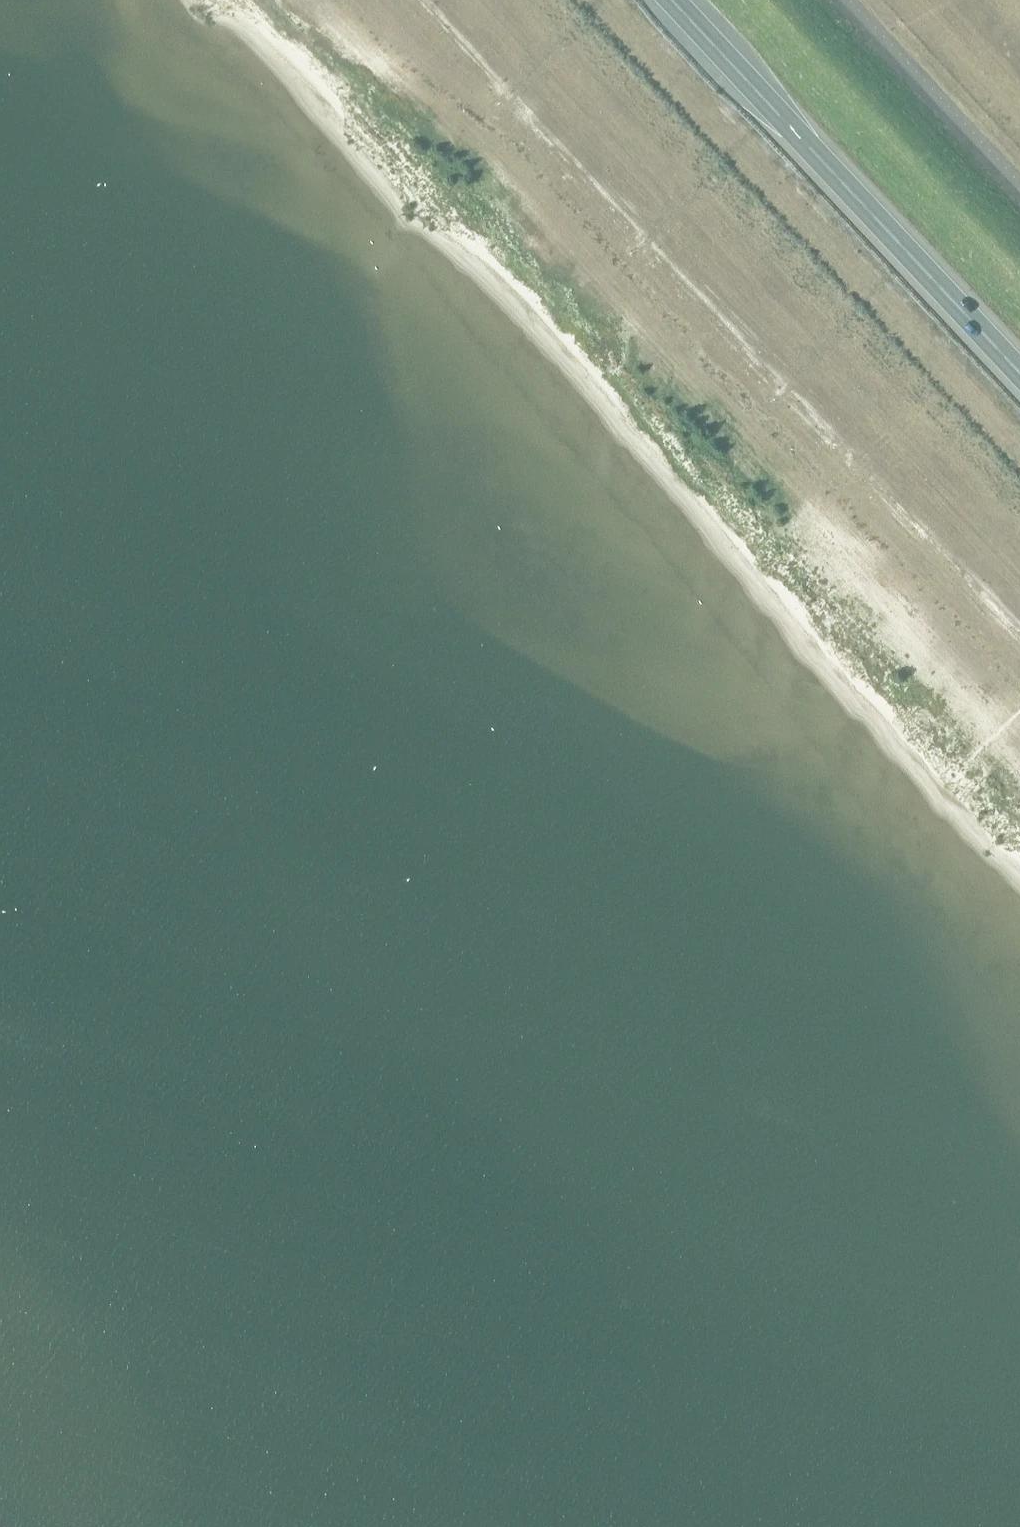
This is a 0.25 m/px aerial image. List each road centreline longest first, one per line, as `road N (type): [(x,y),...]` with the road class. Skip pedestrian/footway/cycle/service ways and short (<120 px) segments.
road 1 (trunk): [(1019,378),(668,0)]

